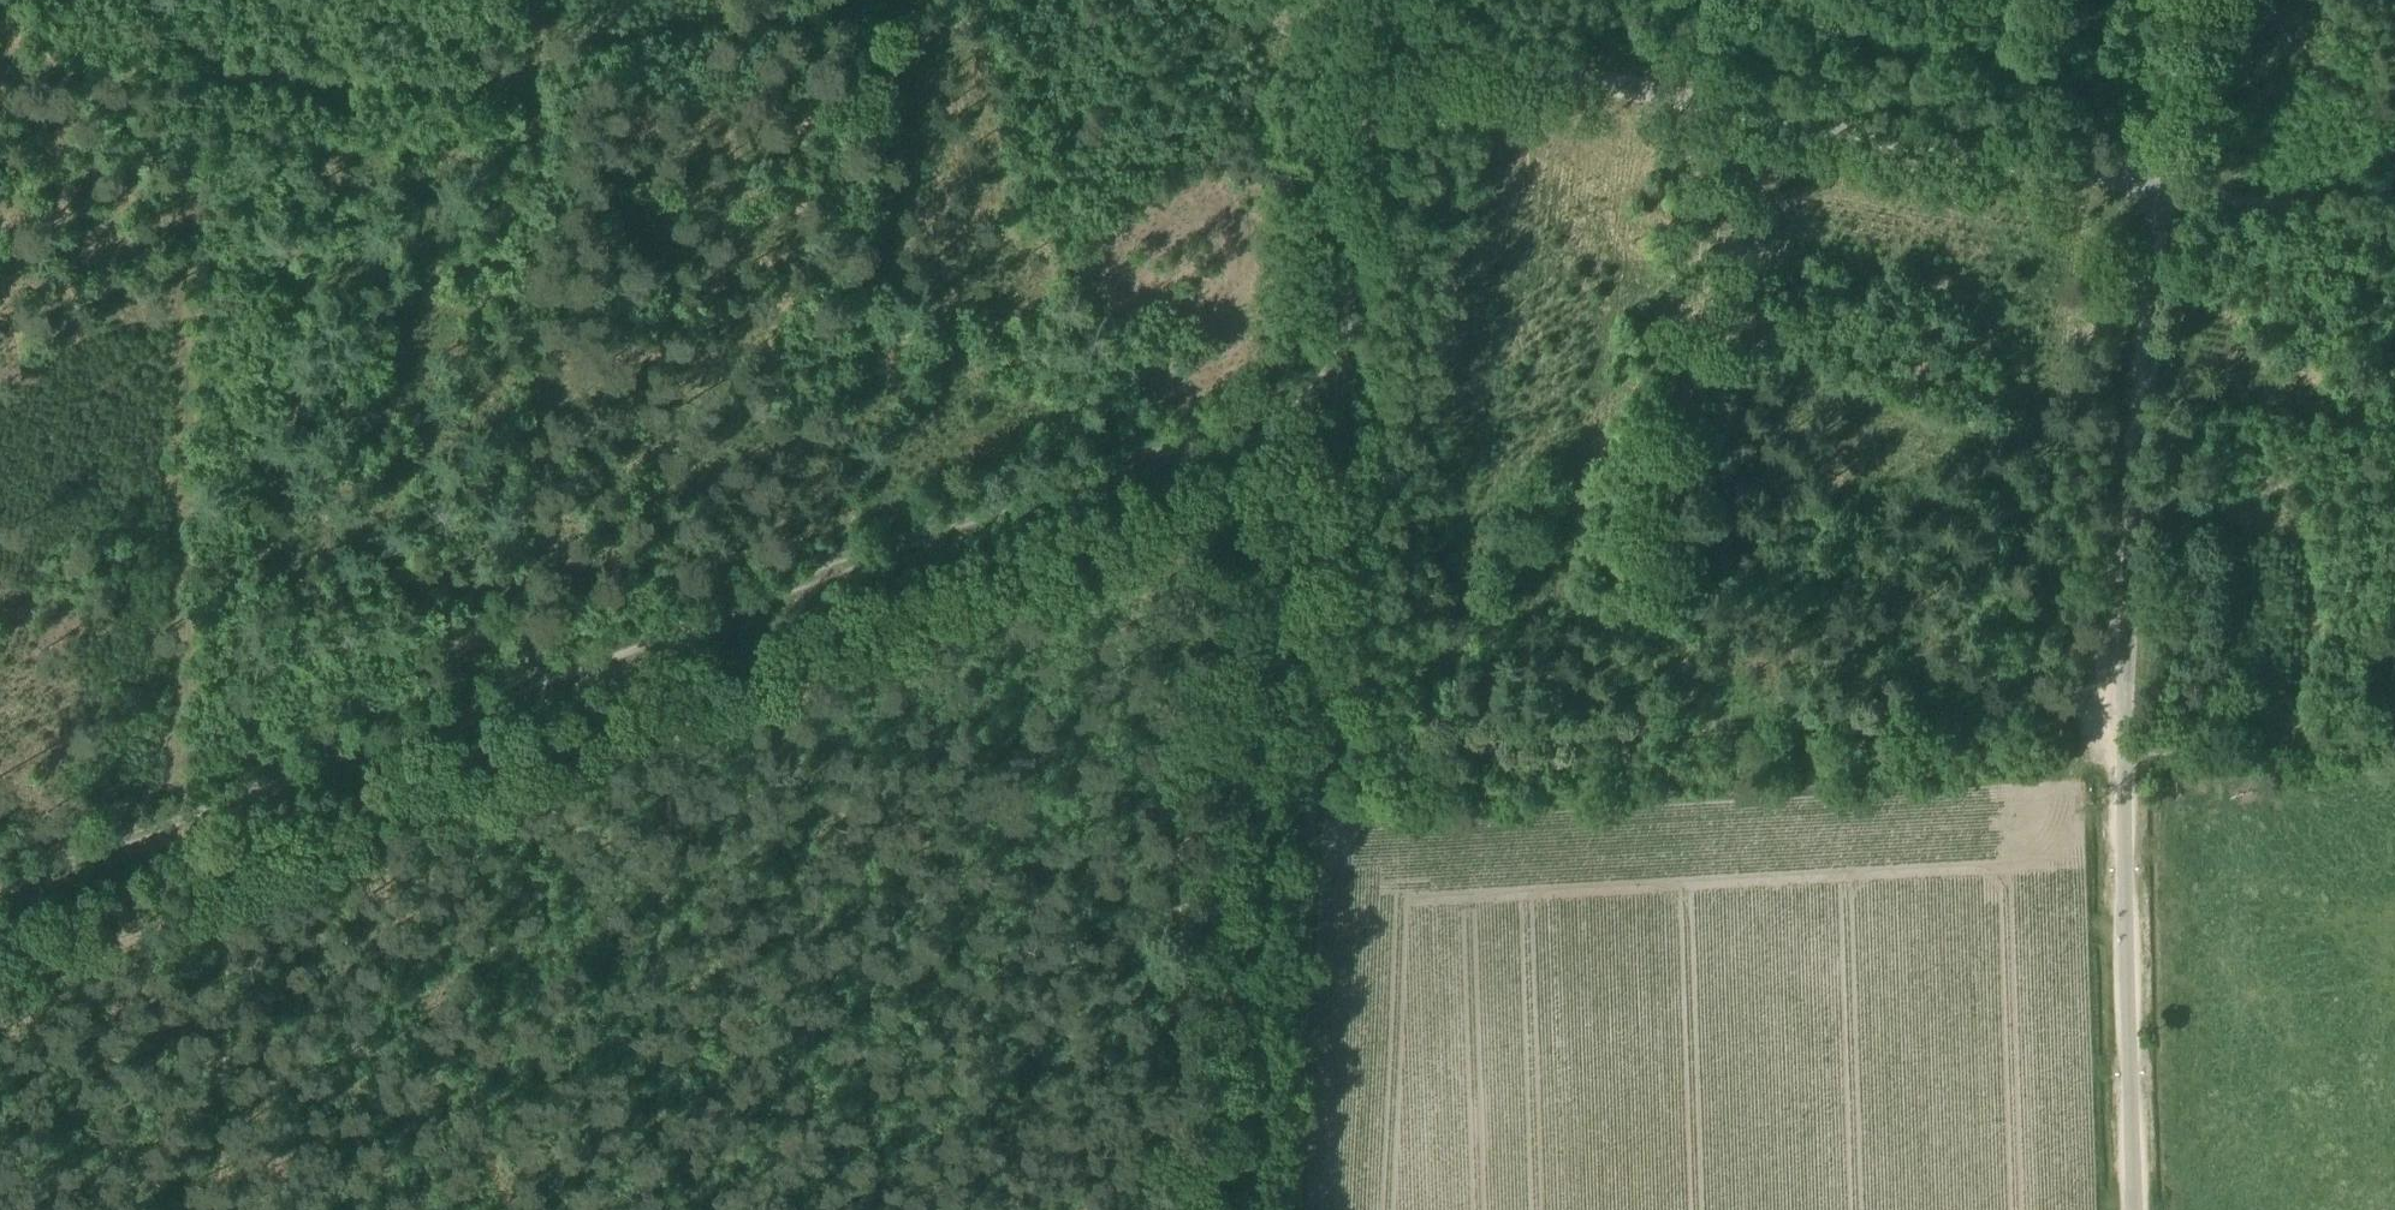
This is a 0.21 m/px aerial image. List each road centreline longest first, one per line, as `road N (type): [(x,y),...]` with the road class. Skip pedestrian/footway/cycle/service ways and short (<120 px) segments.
road 1 (track): [(0,887),(523,683),(1191,442)]
road 2 (track): [(1181,549),(1144,552),(0,992)]
road 3 (unclassified): [(2136,1209),(2123,707),(2163,187)]
road 4 (unclassified): [(2163,187),(1483,55),(1379,29),(1327,0)]
road 5 (track): [(2123,707),(1320,743)]
road 6 (track): [(1172,1209),(1181,549),(1191,442)]
road 7 (track): [(192,812),(192,73)]
road 8 (track): [(906,0),(859,558)]
road 9 (track): [(532,83),(0,69)]
road 10 (track): [(1299,1209),(1320,743)]
road 11 (track): [(1320,743),(1343,380)]
road 12 (track): [(1343,380),(1379,29)]
road 13 (track): [(223,905),(217,1209)]
road 14 (track): [(2163,187),(2257,195),(2394,222)]
road 15 (unclassified): [(2163,187),(2179,0)]
road 16 (track): [(1191,442),(1343,380)]

